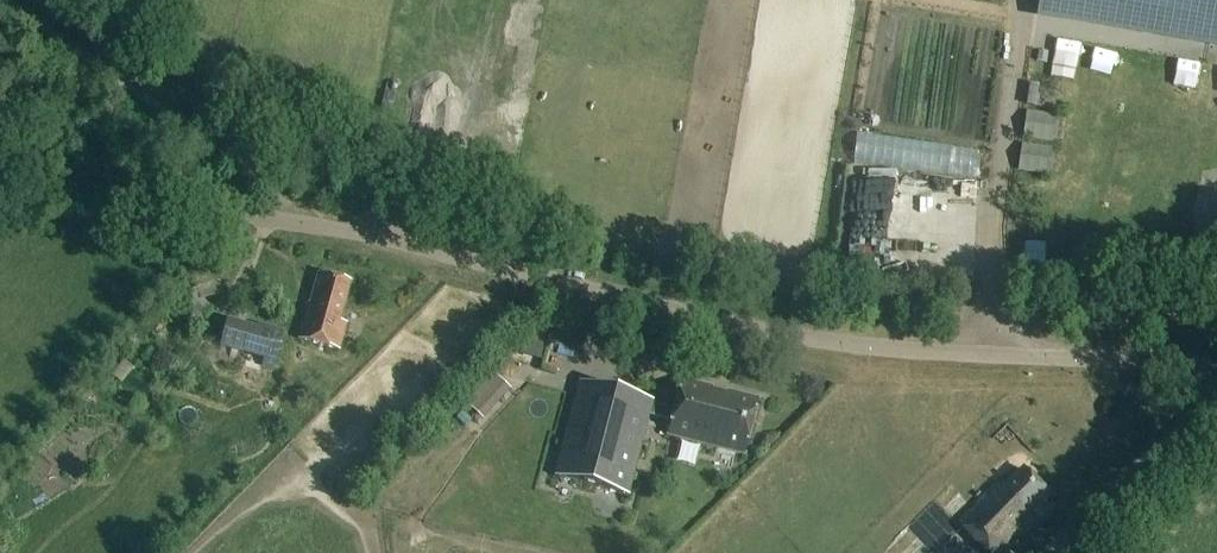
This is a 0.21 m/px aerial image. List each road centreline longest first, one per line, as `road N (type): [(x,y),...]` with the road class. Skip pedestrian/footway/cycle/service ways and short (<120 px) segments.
road 1 (unclassified): [(0,174),(301,220),(786,334),(1177,363),(1216,380)]
road 2 (track): [(10,0),(97,67),(227,148),(301,220)]
road 3 (unclassified): [(1055,552),(1216,403)]

